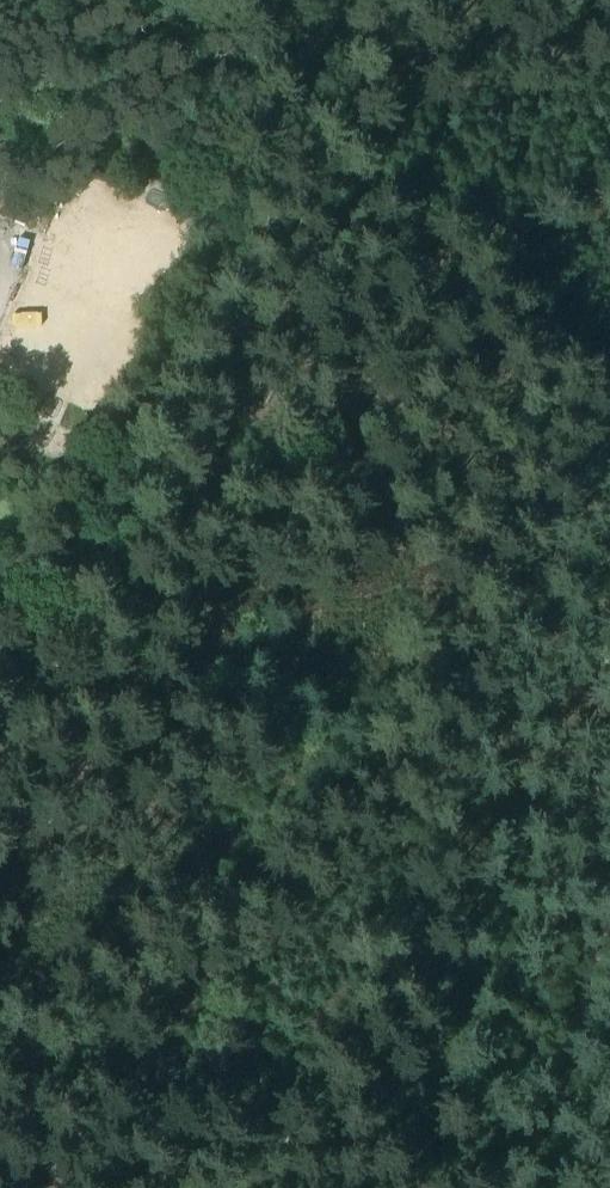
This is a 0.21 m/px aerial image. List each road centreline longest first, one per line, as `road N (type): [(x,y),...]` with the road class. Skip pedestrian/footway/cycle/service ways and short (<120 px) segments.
road 1 (track): [(342,0),(0,711)]

